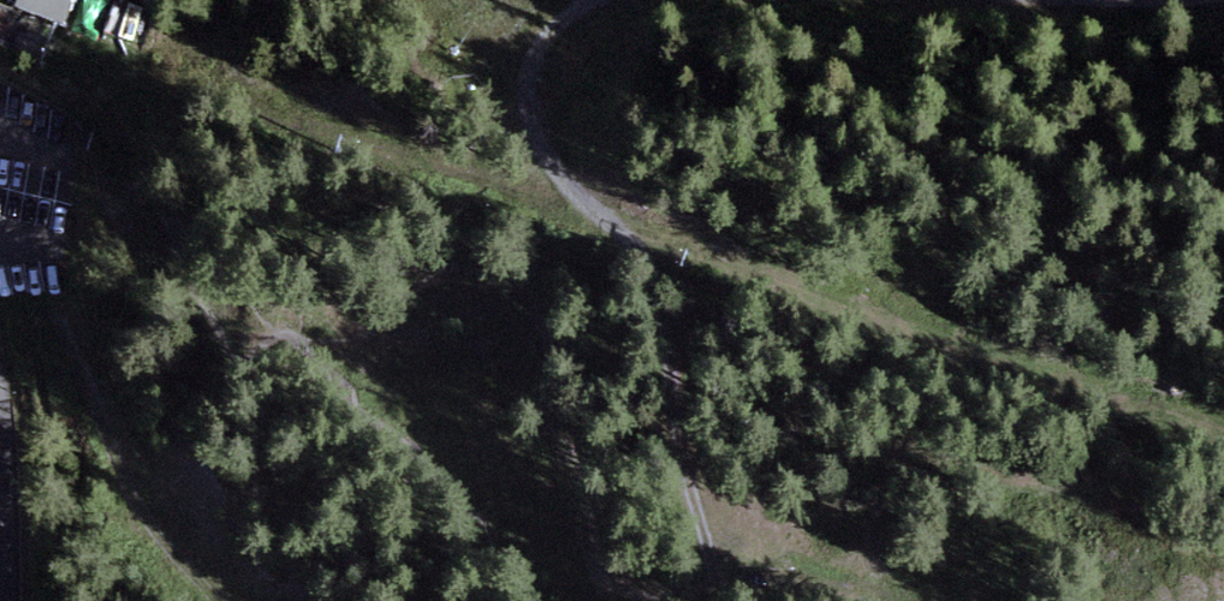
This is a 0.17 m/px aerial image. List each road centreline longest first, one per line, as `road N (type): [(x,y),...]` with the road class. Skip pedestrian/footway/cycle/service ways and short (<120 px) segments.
road 1 (track): [(731,600),(662,289),(640,246),(580,195),(541,128),(534,76),(563,29),(615,0)]
road 2 (unclassified): [(0,396),(11,600)]

